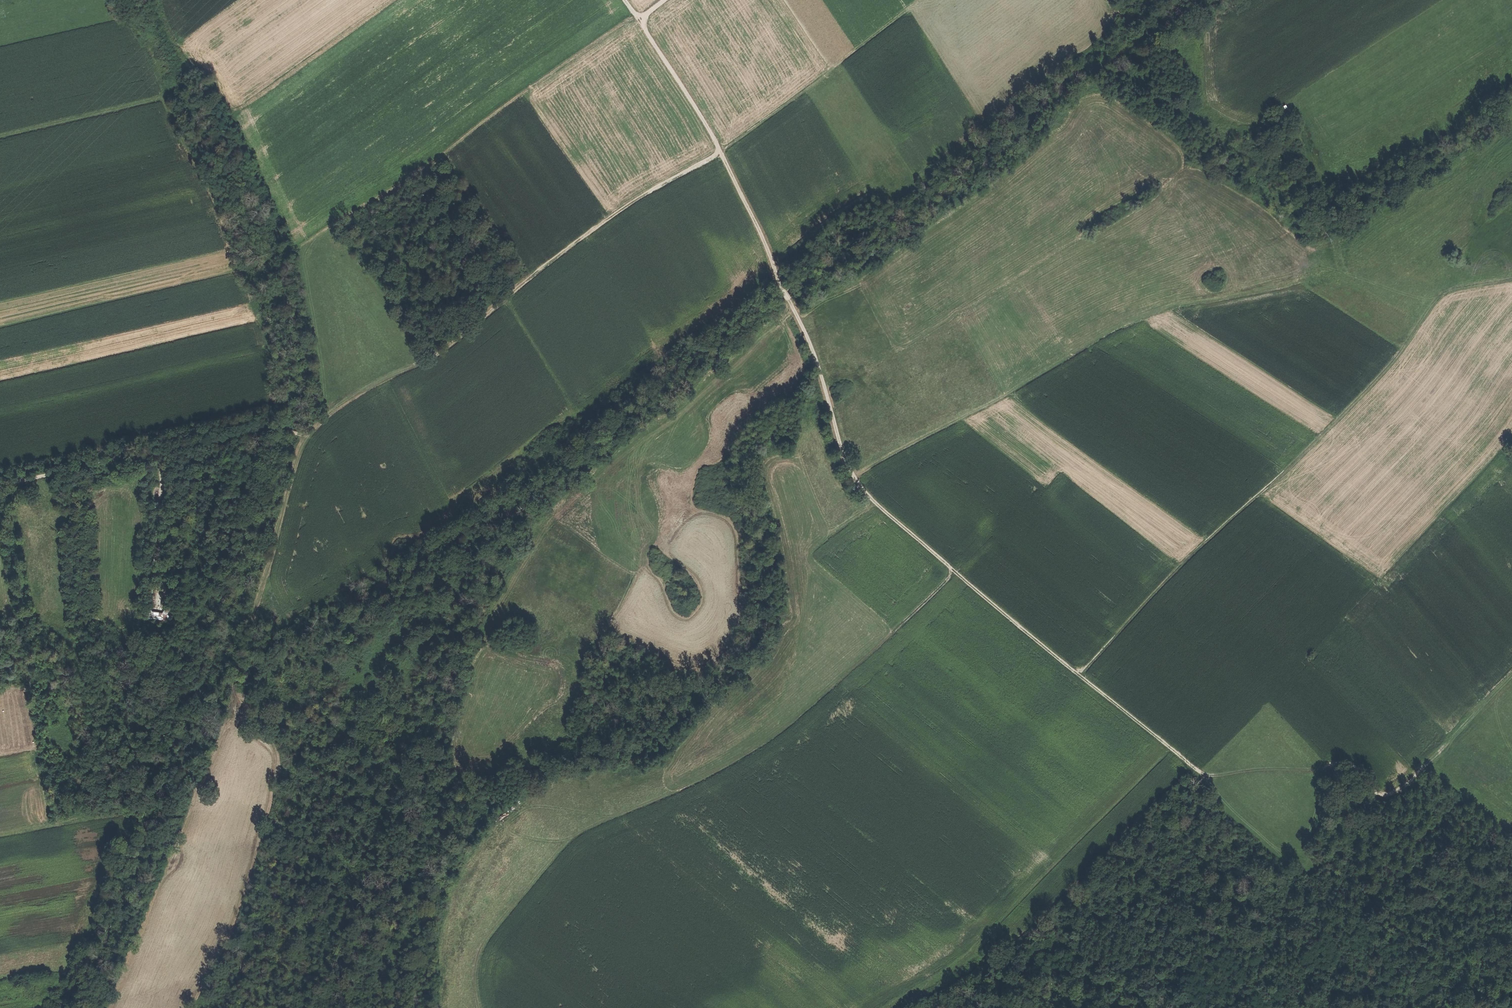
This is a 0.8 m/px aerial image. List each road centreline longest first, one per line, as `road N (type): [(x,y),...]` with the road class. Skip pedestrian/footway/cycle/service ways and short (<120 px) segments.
road 1 (track): [(1511,687),(1389,793),(1343,765),(1204,774),(953,570),(855,479),(815,347),(722,150),(626,0)]
road 2 (track): [(0,483),(268,425),(305,429),(373,383),(448,347),(609,217),(722,150)]

